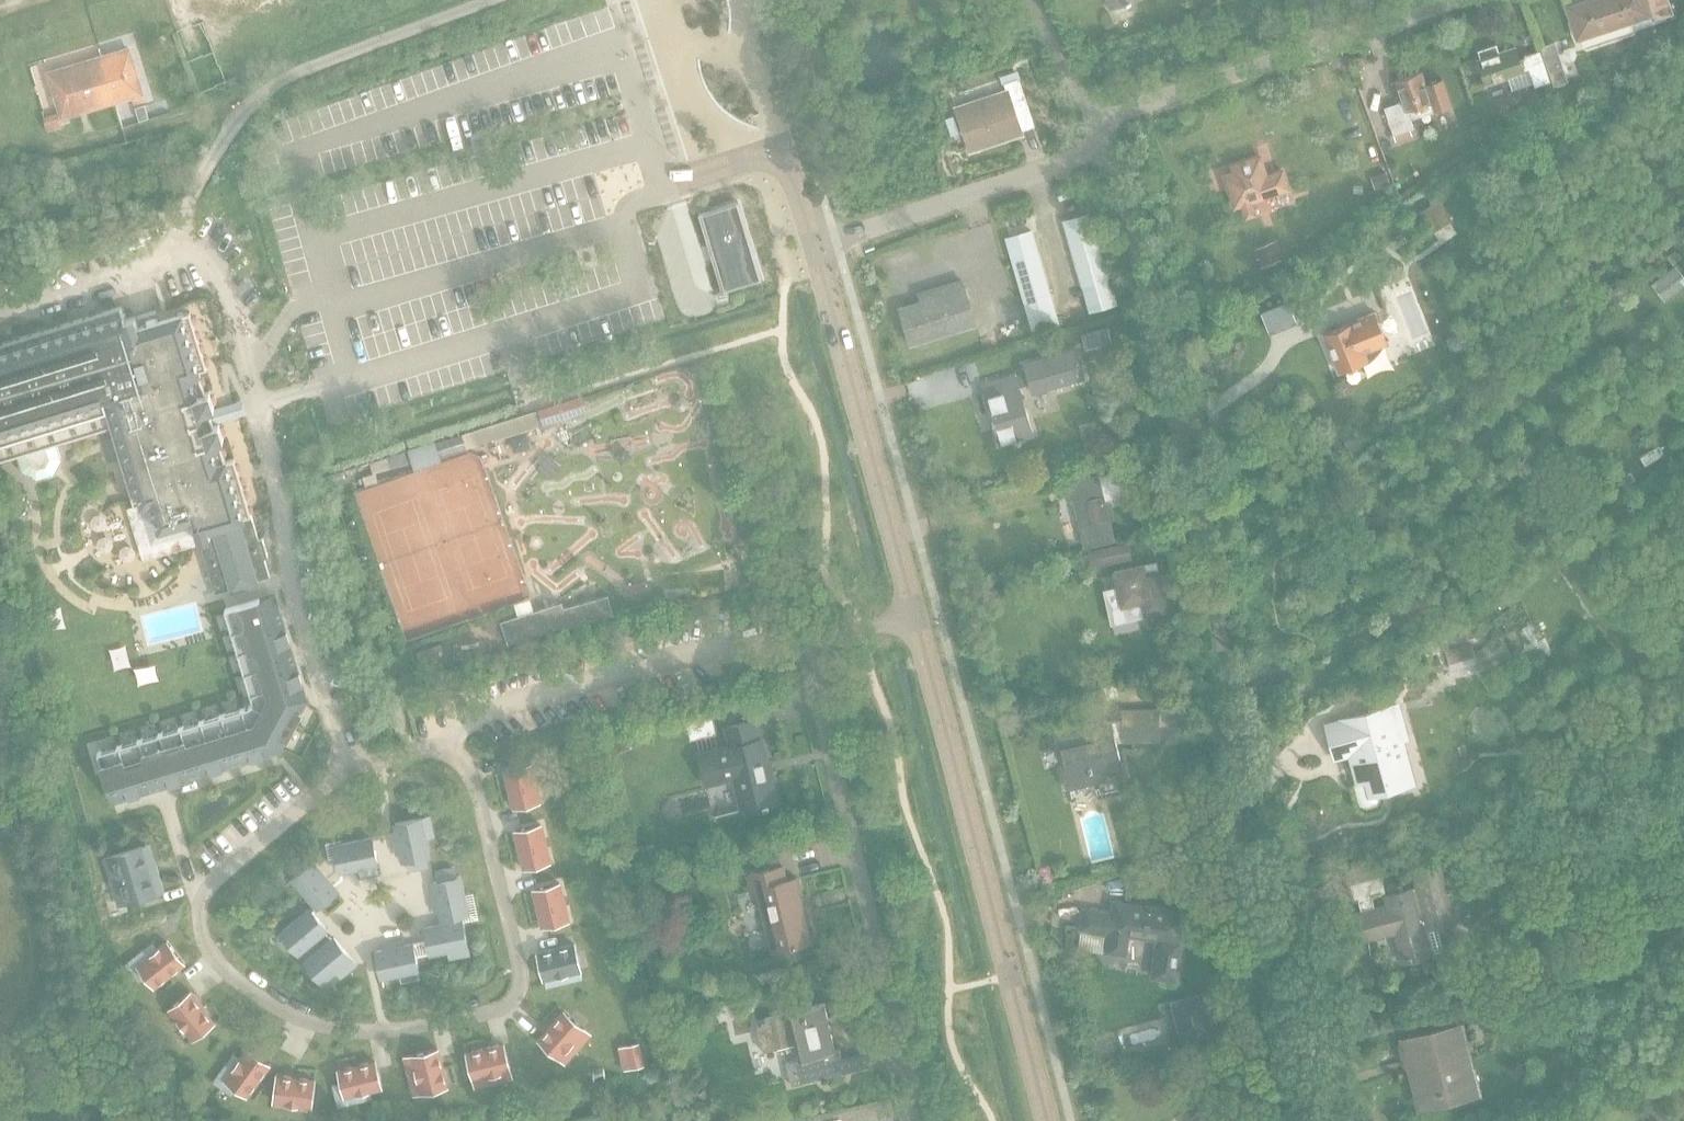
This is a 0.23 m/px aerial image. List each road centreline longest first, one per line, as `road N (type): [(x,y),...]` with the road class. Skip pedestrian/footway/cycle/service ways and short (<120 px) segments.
road 1 (unclassified): [(1098,134),(1129,225),(1212,581),(1243,876),(1305,1120)]
road 2 (residential): [(344,766),(280,533),(260,408),(214,250),(190,219),(193,186),(225,135),(275,81),(491,0)]
road 3 (residential): [(344,766),(201,891),(205,941),(223,964),(333,1028),(406,1027),(495,1009),(513,998),(519,978),(460,733)]
road 4 (unclassified): [(1046,1120),(918,606)]
road 5 (unclassified): [(914,1120),(805,645)]
road 6 (unclassified): [(918,606),(813,243)]
road 7 (unclassified): [(805,645),(753,647),(494,708),(460,733)]
road 8 (unclassified): [(813,243),(1085,150),(1098,134)]
road 9 (unclassified): [(813,243),(736,0)]
road 10 (residential): [(1098,134),(1111,116),(1330,41)]
road 11 (track): [(0,221),(205,167)]
road 12 (residential): [(1098,134),(1032,0)]
road 13 (residential): [(1330,41),(1456,0)]
road 14 (unclassified): [(460,733),(344,766)]
road 15 (residential): [(805,645),(918,606)]

